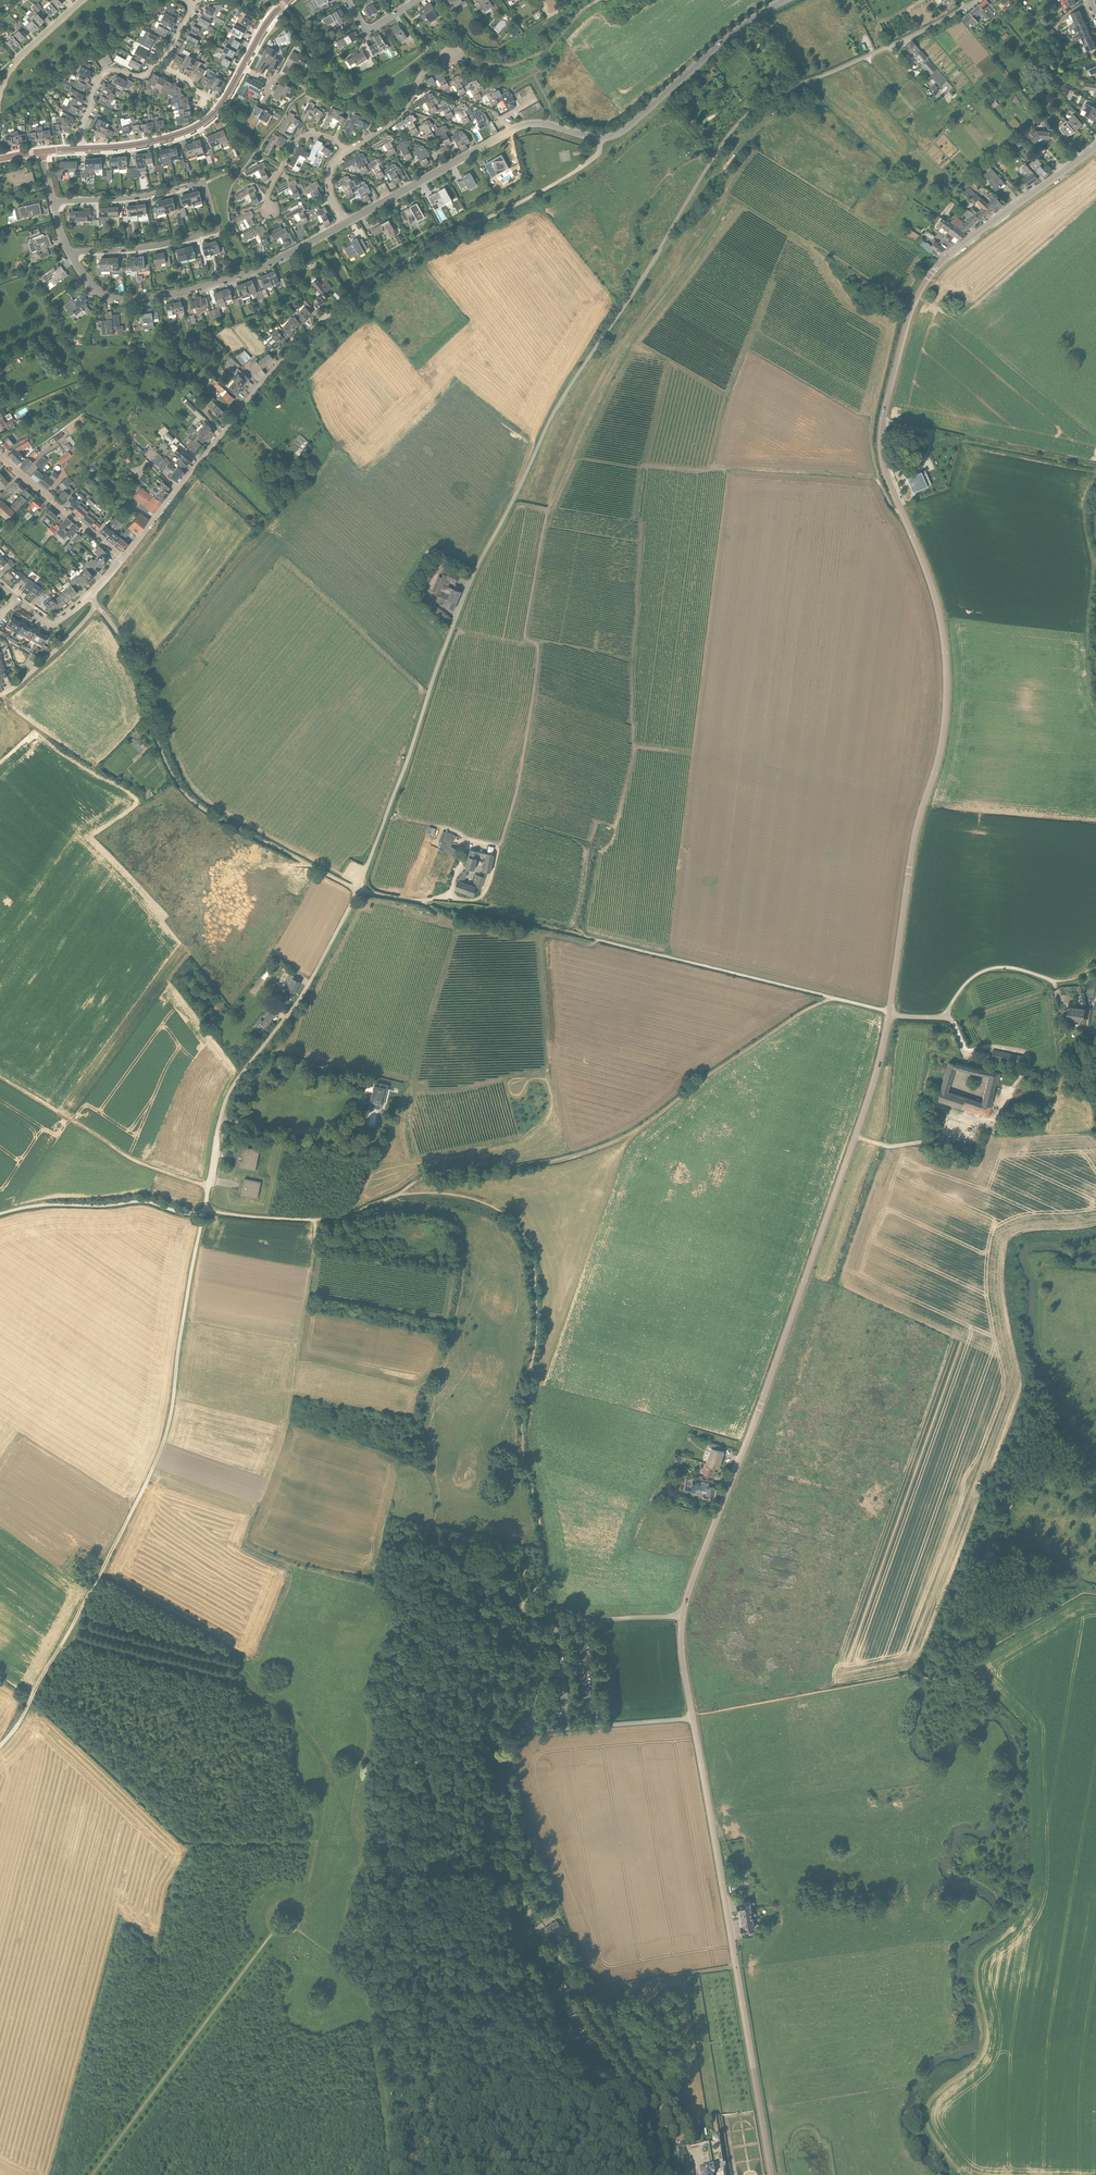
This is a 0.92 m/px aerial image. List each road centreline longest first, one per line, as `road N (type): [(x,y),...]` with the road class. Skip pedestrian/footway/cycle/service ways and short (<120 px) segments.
road 1 (unclassified): [(358,890),(482,556),(556,408),(715,155),(766,101),(907,39)]
road 2 (secondary): [(889,1013),(916,829),(944,729),(947,673),(935,597),(883,464),(884,412),(907,322),(929,277),(1095,146)]
road 3 (residential): [(124,559),(326,317),(436,243),(569,175),(596,155),(600,139)]
road 4 (secondary): [(683,1615),(864,1111),(889,1013)]
road 5 (track): [(395,1196),(452,1194),(486,1204),(516,1225),(532,1255),(536,1334),(522,1460),(544,1560),(522,1610),(553,1617)]
road 6 (track): [(395,1196),(436,1172),(559,1162),(621,1140),(807,1008),(835,999)]
road 7 (track): [(58,1649),(167,1429),(205,1211)]
road 8 (secondary): [(771,2174),(692,1717)]
road 9 (unclassified): [(673,2127),(528,1912),(504,1778),(506,1753),(522,1731)]
road 10 (unclassified): [(358,890),(219,820),(180,789),(135,667),(96,605)]
road 11 (track): [(205,1211),(220,1119),(318,1131),(357,1111),(361,1089),(346,1076),(298,1067),(261,1083),(246,1114)]
road 12 (track): [(29,1700),(185,1839),(317,1848)]
road 13 (track): [(58,1649),(96,1628),(242,1667),(288,1708),(326,1763)]
road 14 (residential): [(69,252),(100,292),(130,300),(233,278),(346,222)]
road 15 (residential): [(346,222),(521,126),(600,139)]
road 16 (unclassified): [(220,1119),(233,1085),(306,988),(358,890)]
road 17 (track): [(598,940),(835,999)]
road 18 (track): [(655,2101),(662,2070),(625,2011),(624,1984),(735,1962)]
road 19 (unclassified): [(683,1615),(555,1628),(542,1646),(522,1731)]
road 20 (track): [(0,1075),(130,1158),(208,1188)]
road 21 (residential): [(600,139),(627,129),(734,32),(785,0)]
road 22 (track): [(435,2174),(469,2134),(466,2099),(430,2040),(376,2040)]
road 23 (track): [(0,1214),(142,1202),(205,1211)]
road 24 (track): [(901,511),(867,478),(711,469)]
road 25 (residential): [(69,252),(212,233),(204,185)]
road 26 (track): [(395,2174),(369,1988)]
road 27 (unclassified): [(522,1731),(692,1717)]
road 28 (residential): [(124,559),(0,456)]
road 29 (tertiary): [(82,149),(181,134),(223,103)]
road 30 (residential): [(53,200),(204,185)]
road 31 (residential): [(346,150),(398,116),(433,63),(454,56)]
road 32 (unclassified): [(0,696),(96,605)]
road 33 (track): [(369,1988),(360,1959),(378,1863)]
road 34 (residential): [(269,206),(298,138),(325,136),(346,150)]
road 35 (track): [(949,1011),(967,983),(989,970),(1017,969),(1053,983)]
road 36 (residential): [(84,0),(20,58),(0,91)]

